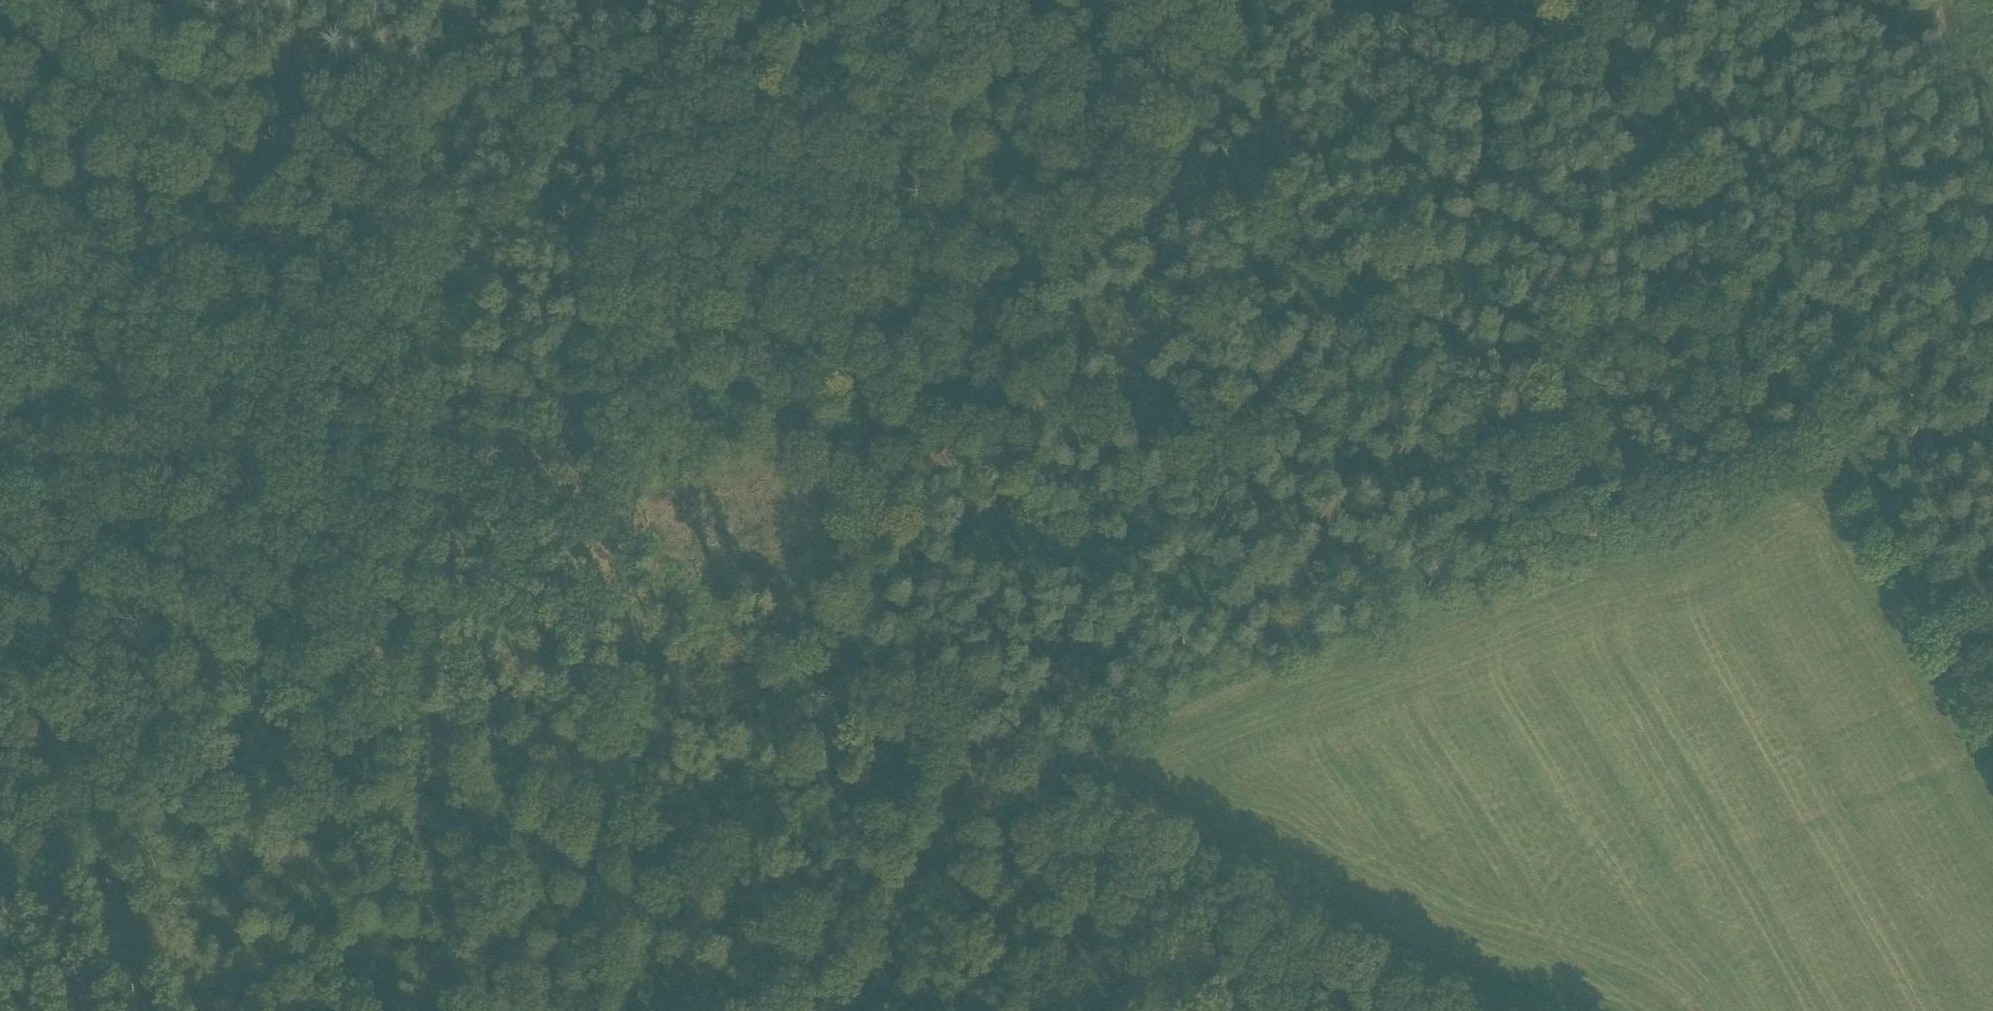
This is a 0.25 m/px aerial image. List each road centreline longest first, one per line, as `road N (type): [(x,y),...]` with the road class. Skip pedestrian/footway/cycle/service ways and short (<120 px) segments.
road 1 (track): [(1577,0),(1594,59),(1992,728)]

